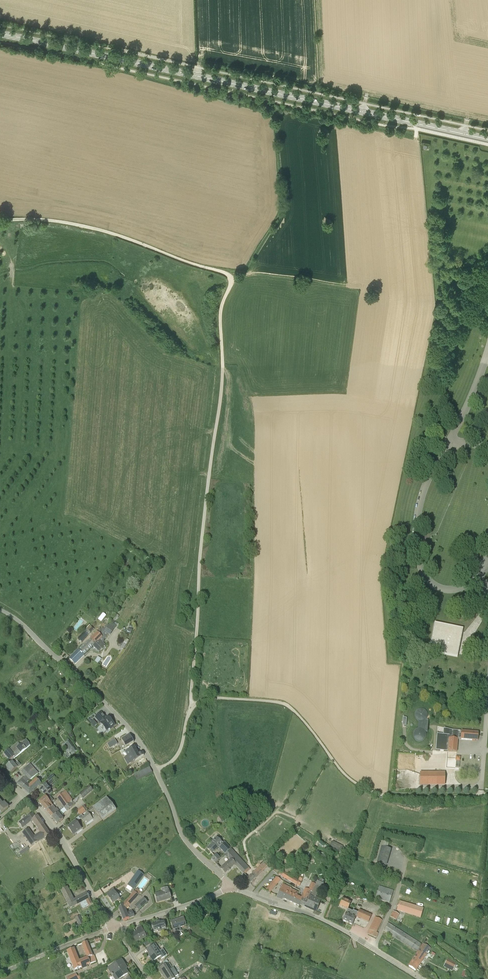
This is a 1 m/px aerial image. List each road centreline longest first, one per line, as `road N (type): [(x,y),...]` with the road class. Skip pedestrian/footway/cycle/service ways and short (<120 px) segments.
road 1 (primary): [(487,139),(0,33)]
road 2 (track): [(231,280),(220,314),(221,392),(192,708)]
road 3 (track): [(0,219),(106,232),(231,280)]
road 4 (unclassified): [(156,770),(110,708),(0,610)]
road 5 (track): [(487,794),(375,792),(345,775),(314,734)]
road 6 (unclassified): [(115,928),(52,825),(0,776)]
road 7 (track): [(231,280),(248,268),(280,213),(274,117)]
road 8 (unclassified): [(156,770),(176,756),(189,713),(205,699),(291,708)]
road 9 (unclassified): [(230,884),(372,948)]
road 10 (unclassified): [(230,884),(184,838),(156,770)]
road 11 (unclassified): [(0,973),(115,928)]
road 12 (unclassified): [(115,928),(230,884)]

